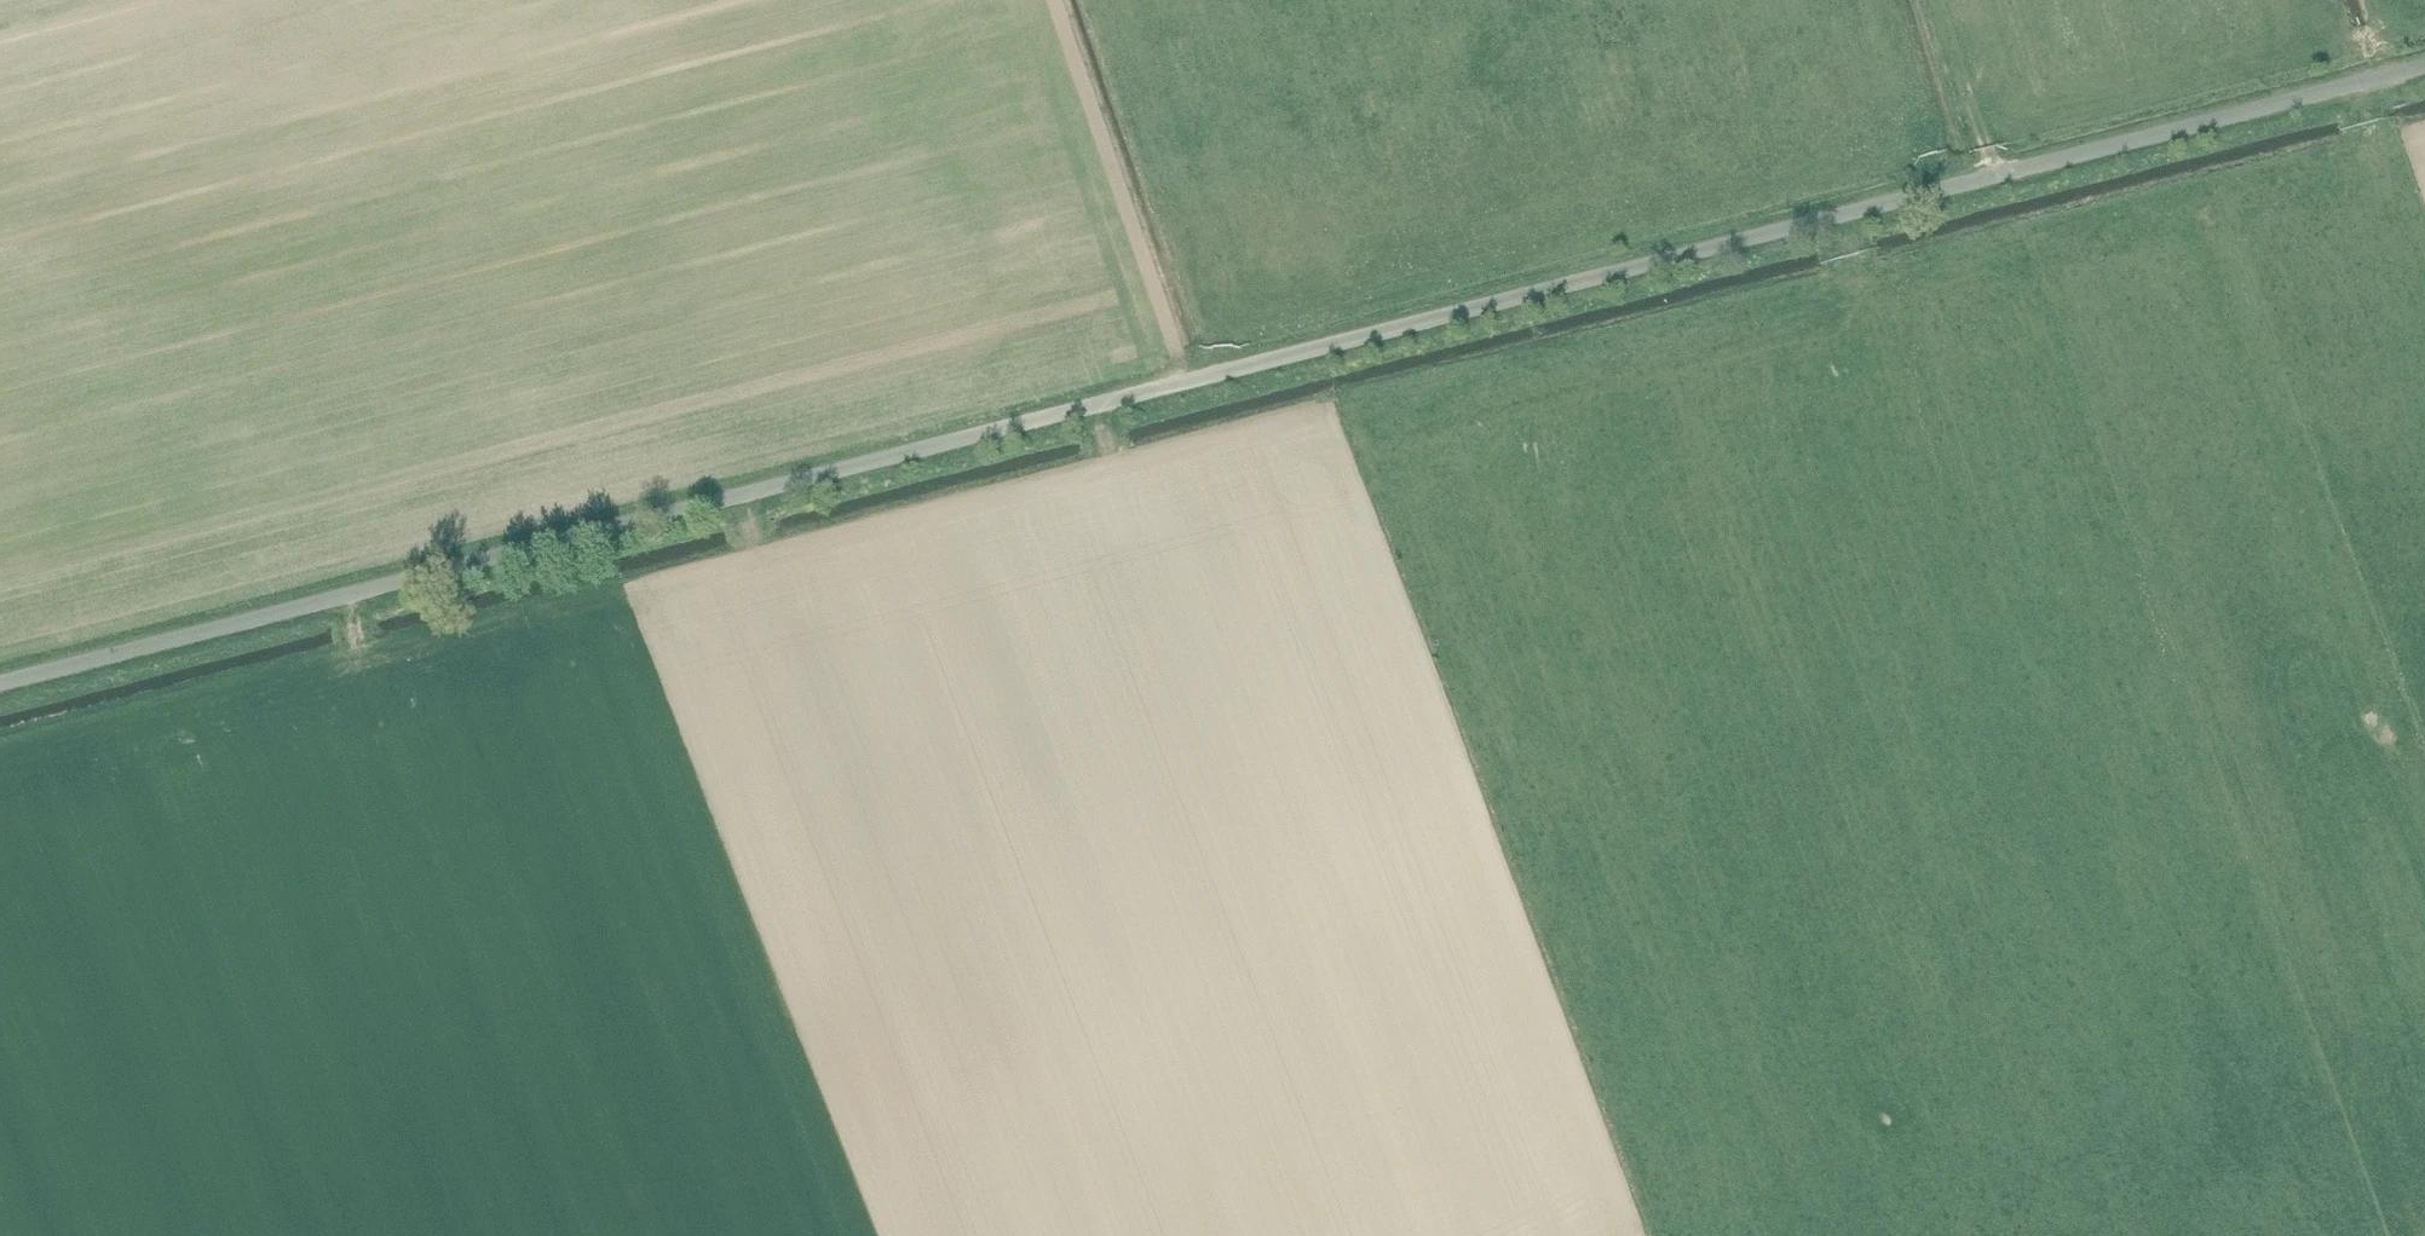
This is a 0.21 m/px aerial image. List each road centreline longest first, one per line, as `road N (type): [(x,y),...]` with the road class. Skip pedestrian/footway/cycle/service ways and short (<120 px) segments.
road 1 (unclassified): [(0,684),(2424,66)]
road 2 (track): [(1932,0),(1998,175)]

